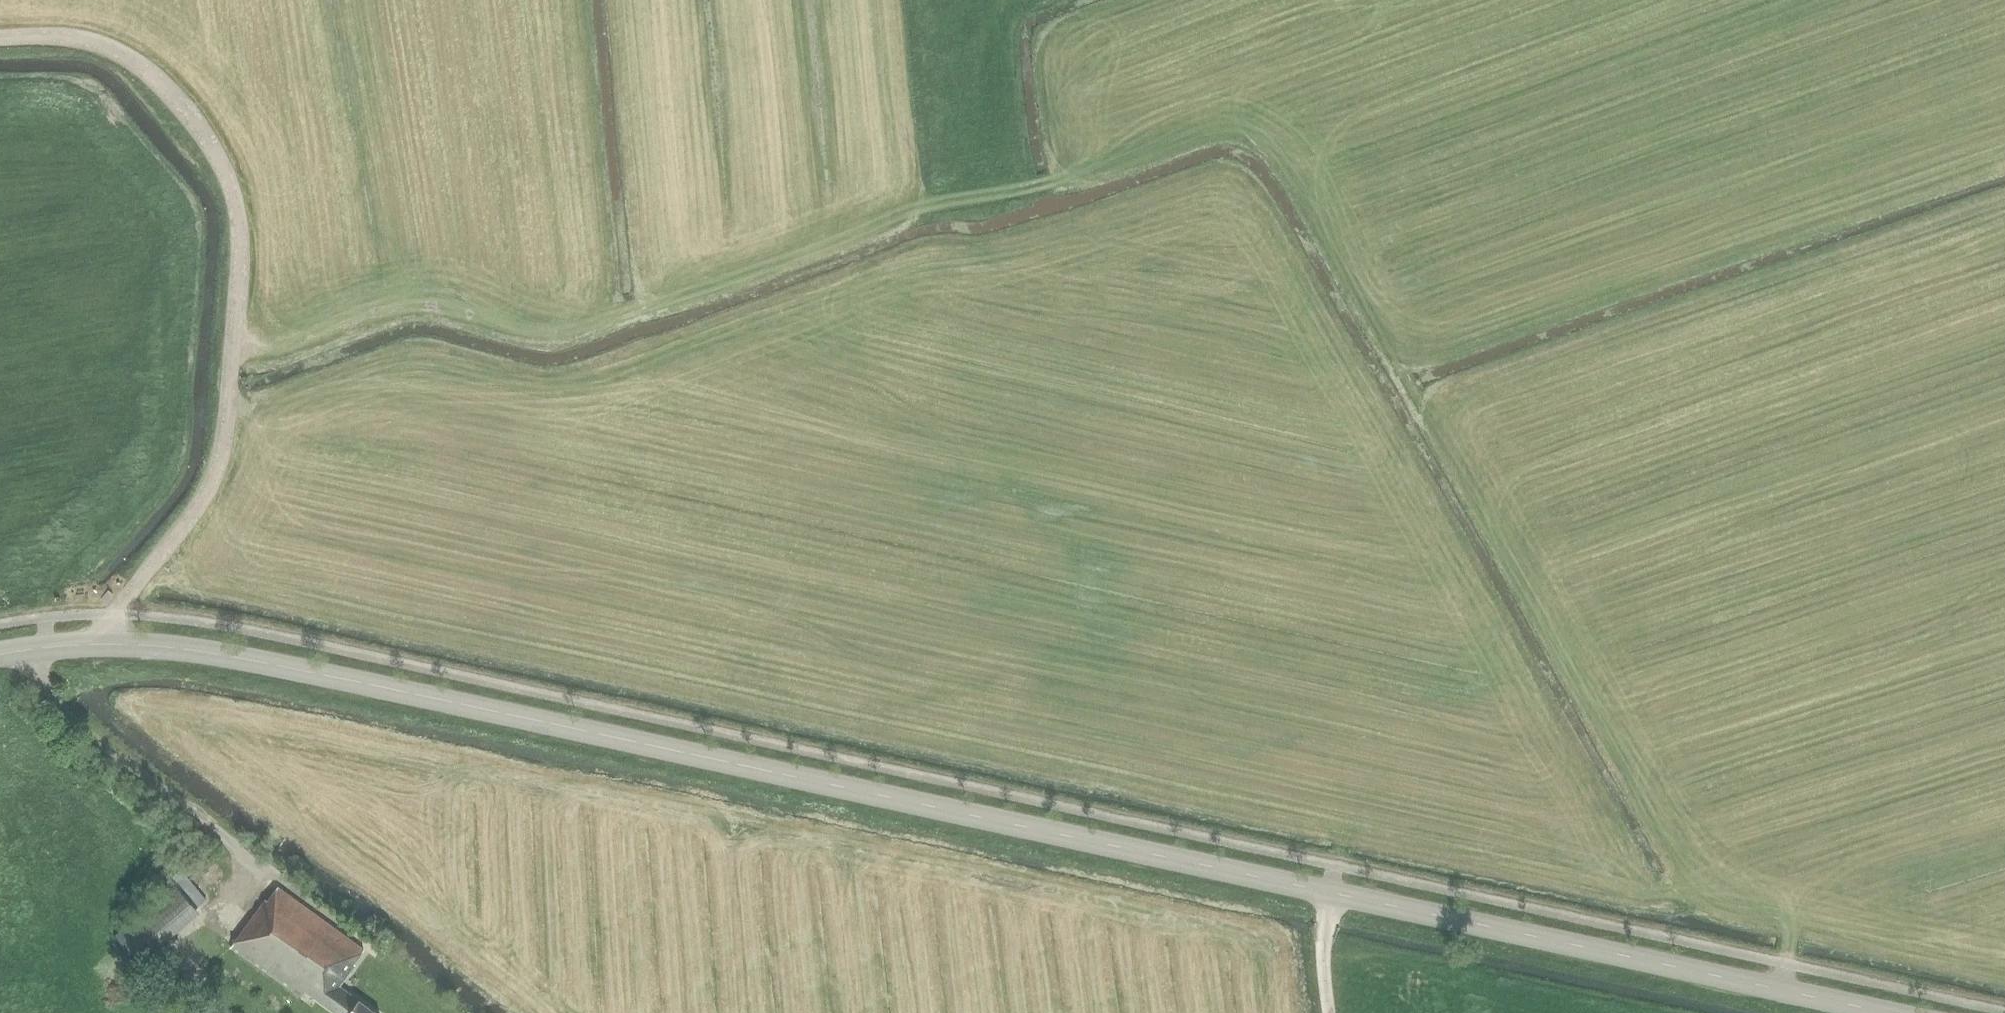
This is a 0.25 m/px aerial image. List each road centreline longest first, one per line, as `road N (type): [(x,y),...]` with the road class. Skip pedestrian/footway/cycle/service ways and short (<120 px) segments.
road 1 (secondary): [(0,654),(111,643),(276,665),(1886,1012)]

